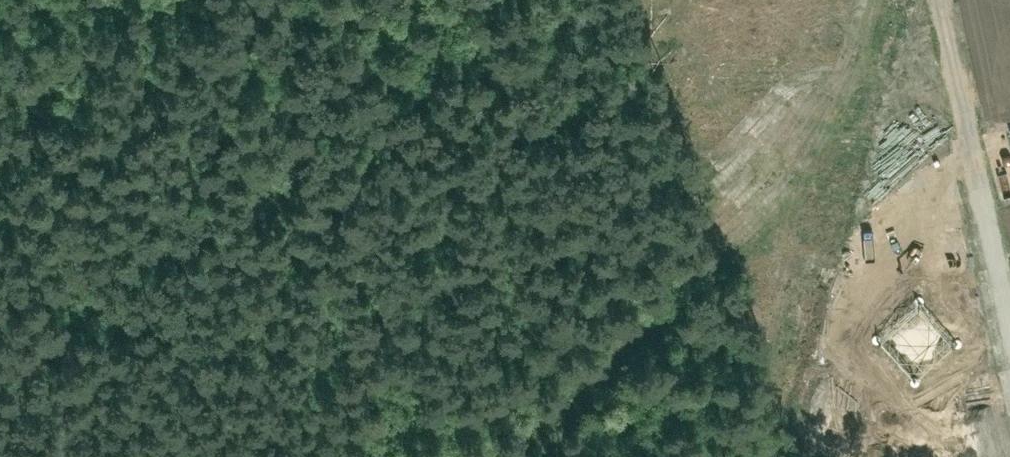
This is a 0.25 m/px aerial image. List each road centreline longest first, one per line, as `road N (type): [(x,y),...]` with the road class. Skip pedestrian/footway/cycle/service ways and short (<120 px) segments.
road 1 (track): [(1009,306),(938,0)]

